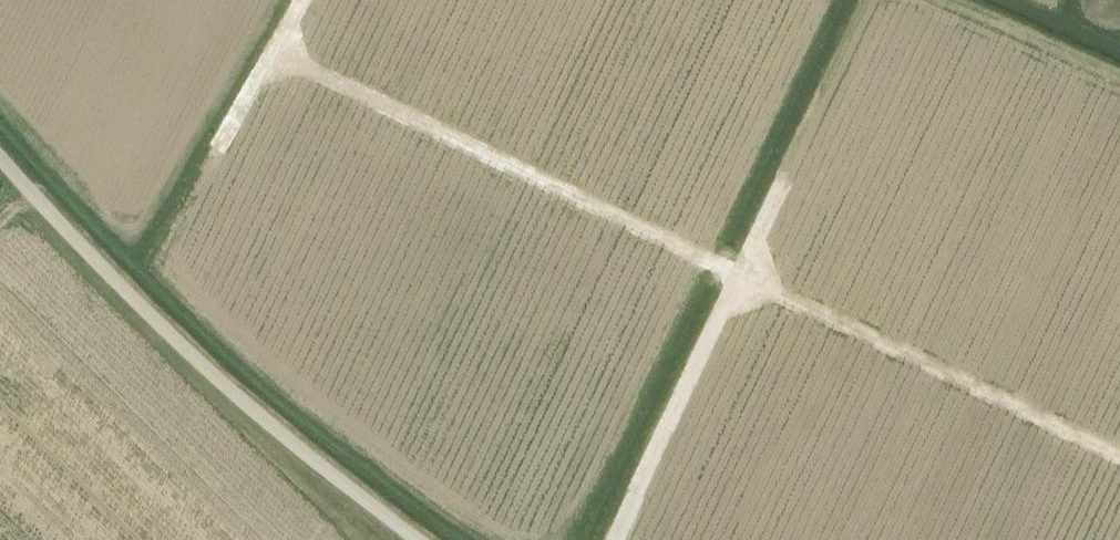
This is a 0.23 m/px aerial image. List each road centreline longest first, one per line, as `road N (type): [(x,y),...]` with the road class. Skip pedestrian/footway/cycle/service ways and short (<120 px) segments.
road 1 (track): [(1119,452),(275,52)]
road 2 (track): [(418,539),(216,375),(0,157)]
road 3 (track): [(616,539),(780,182)]
road 4 (track): [(304,0),(223,141)]

